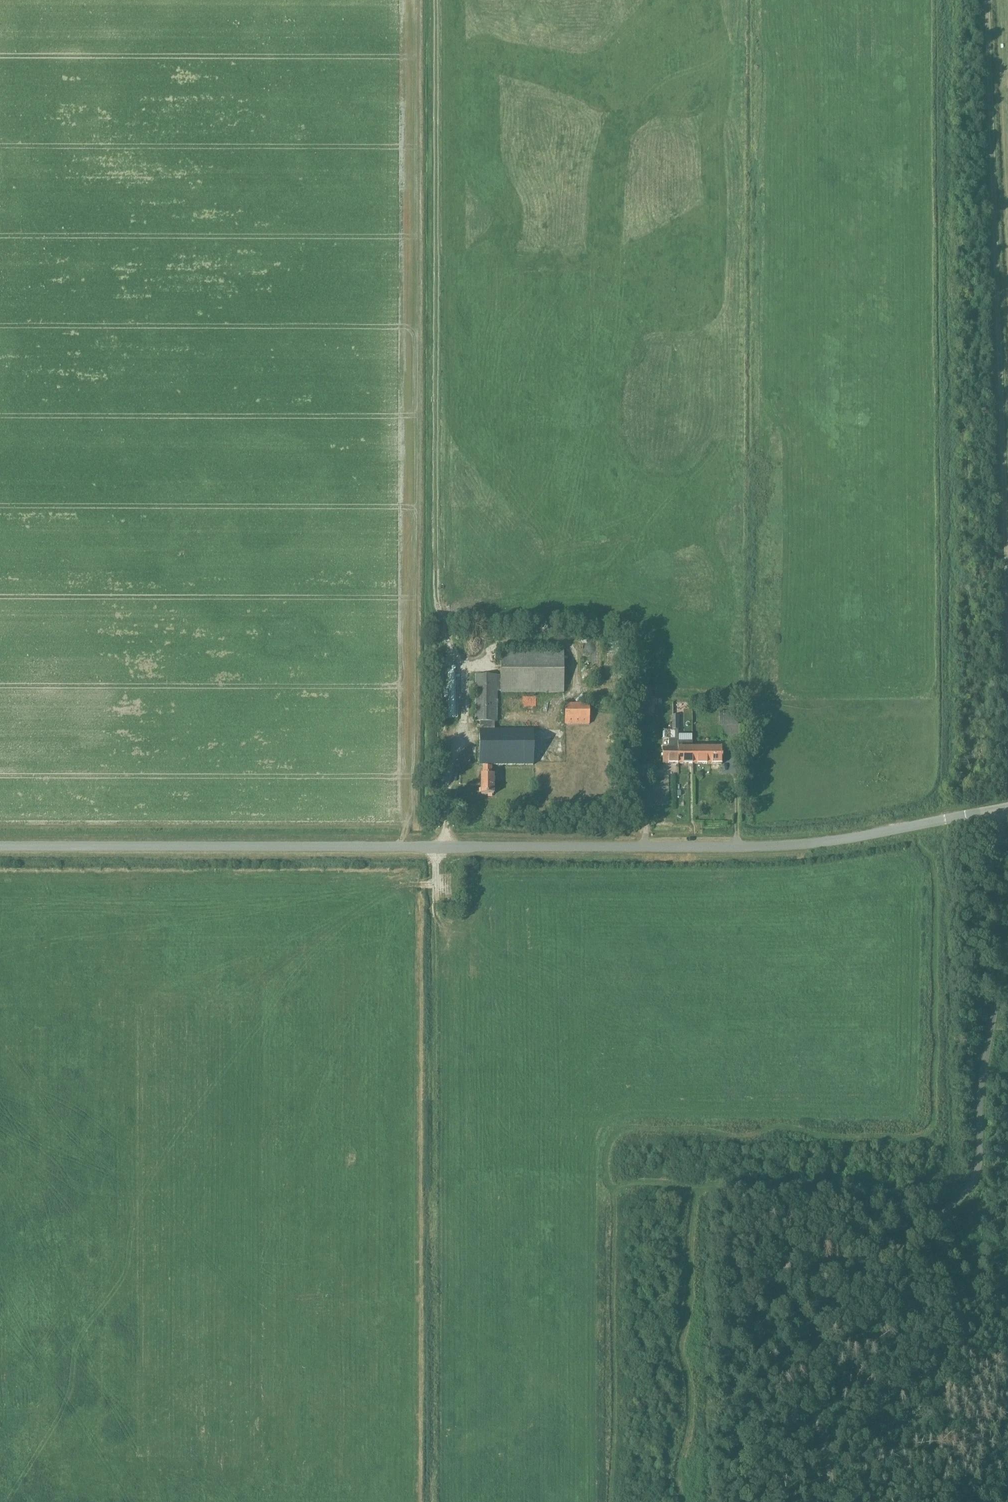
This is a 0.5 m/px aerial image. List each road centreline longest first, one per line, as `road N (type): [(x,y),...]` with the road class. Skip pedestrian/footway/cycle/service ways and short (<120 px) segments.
road 1 (unclassified): [(1000,809),(768,846),(0,846)]
road 2 (unclassified): [(831,1501),(813,1397),(821,1329),(845,1292),(967,1190),(978,1161),(980,1077),(997,982),(1000,809)]
road 3 (track): [(435,0),(442,619)]
road 4 (track): [(694,1205),(688,1190),(625,1184),(614,1191),(612,1501)]
road 5 (track): [(961,1195),(946,1186),(716,1186),(694,1205)]

